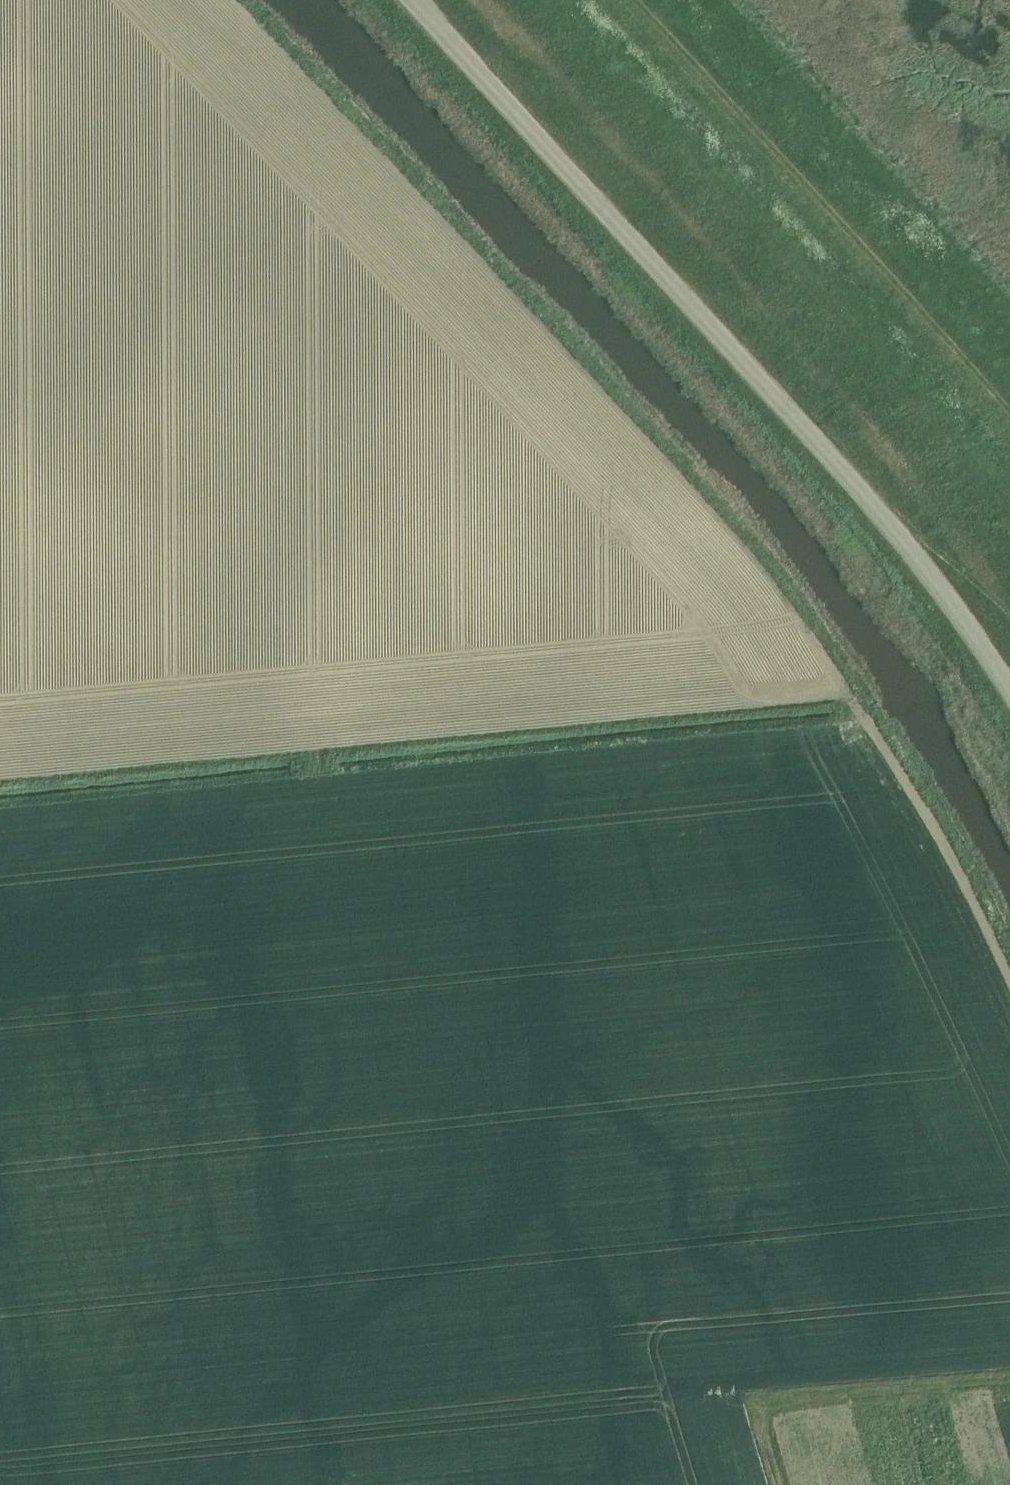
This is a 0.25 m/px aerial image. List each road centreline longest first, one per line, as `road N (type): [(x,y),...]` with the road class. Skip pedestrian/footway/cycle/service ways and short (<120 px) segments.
road 1 (unclassified): [(1009,691),(892,528),(412,0)]
road 2 (track): [(1009,446),(600,0)]

